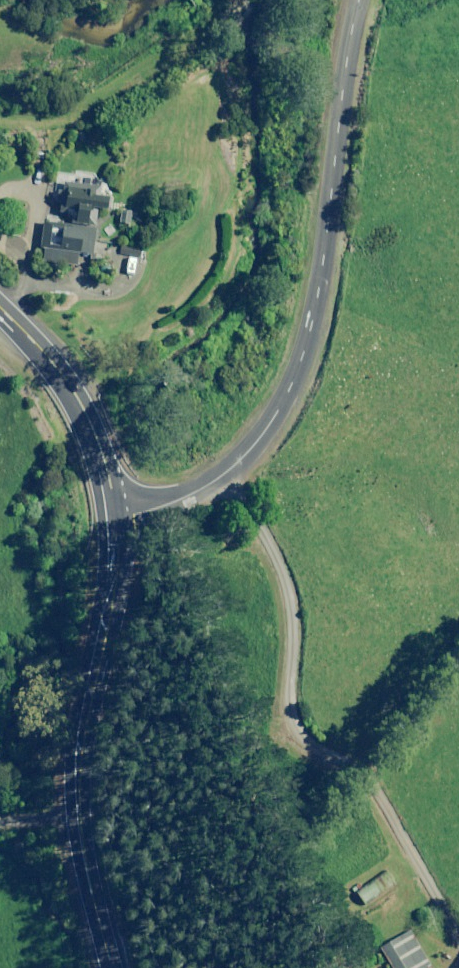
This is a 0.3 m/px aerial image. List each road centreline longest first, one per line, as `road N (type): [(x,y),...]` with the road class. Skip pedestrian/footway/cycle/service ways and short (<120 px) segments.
road 1 (secondary): [(358,0),(319,282),(287,399),(241,460),(212,483),(175,503),(114,516)]
road 2 (secondary): [(112,967),(85,864),(80,778),(114,593),(114,516)]
road 3 (secondary): [(114,516),(98,437),(59,371),(0,308)]

